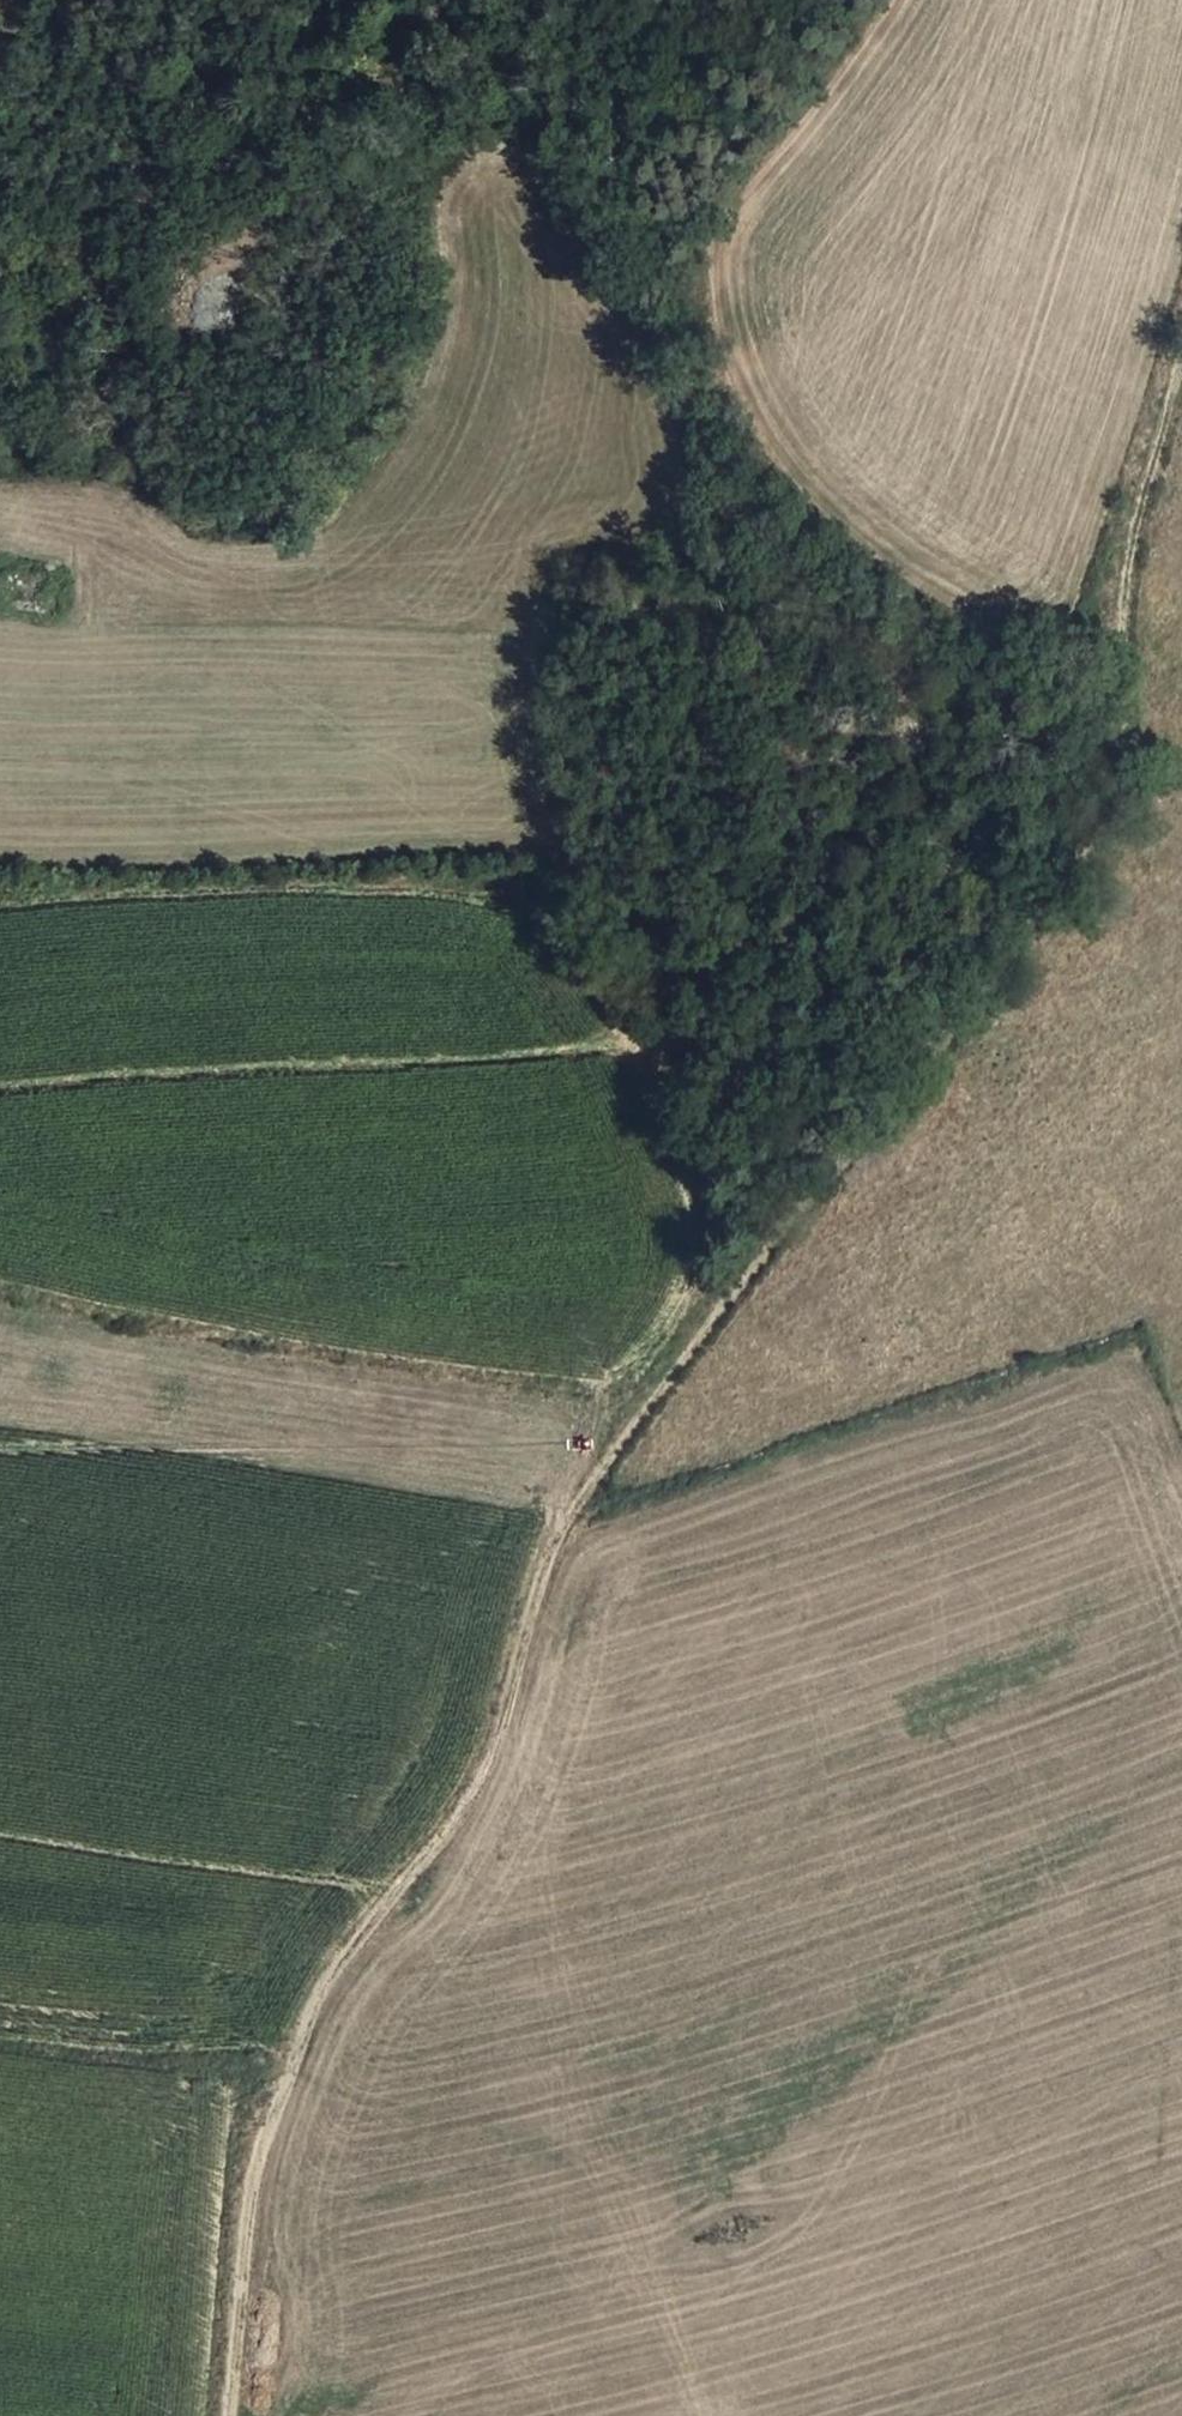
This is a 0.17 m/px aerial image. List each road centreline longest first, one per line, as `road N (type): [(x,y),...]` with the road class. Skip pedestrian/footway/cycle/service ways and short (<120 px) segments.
road 1 (track): [(1181,359),(1121,615),(1120,718),(1100,829),(962,1025),(660,1392),(558,1555),(481,1769),(291,2061),(258,2155),(229,2415)]
road 2 (track): [(962,1025),(810,1042),(745,1027),(622,1034)]

